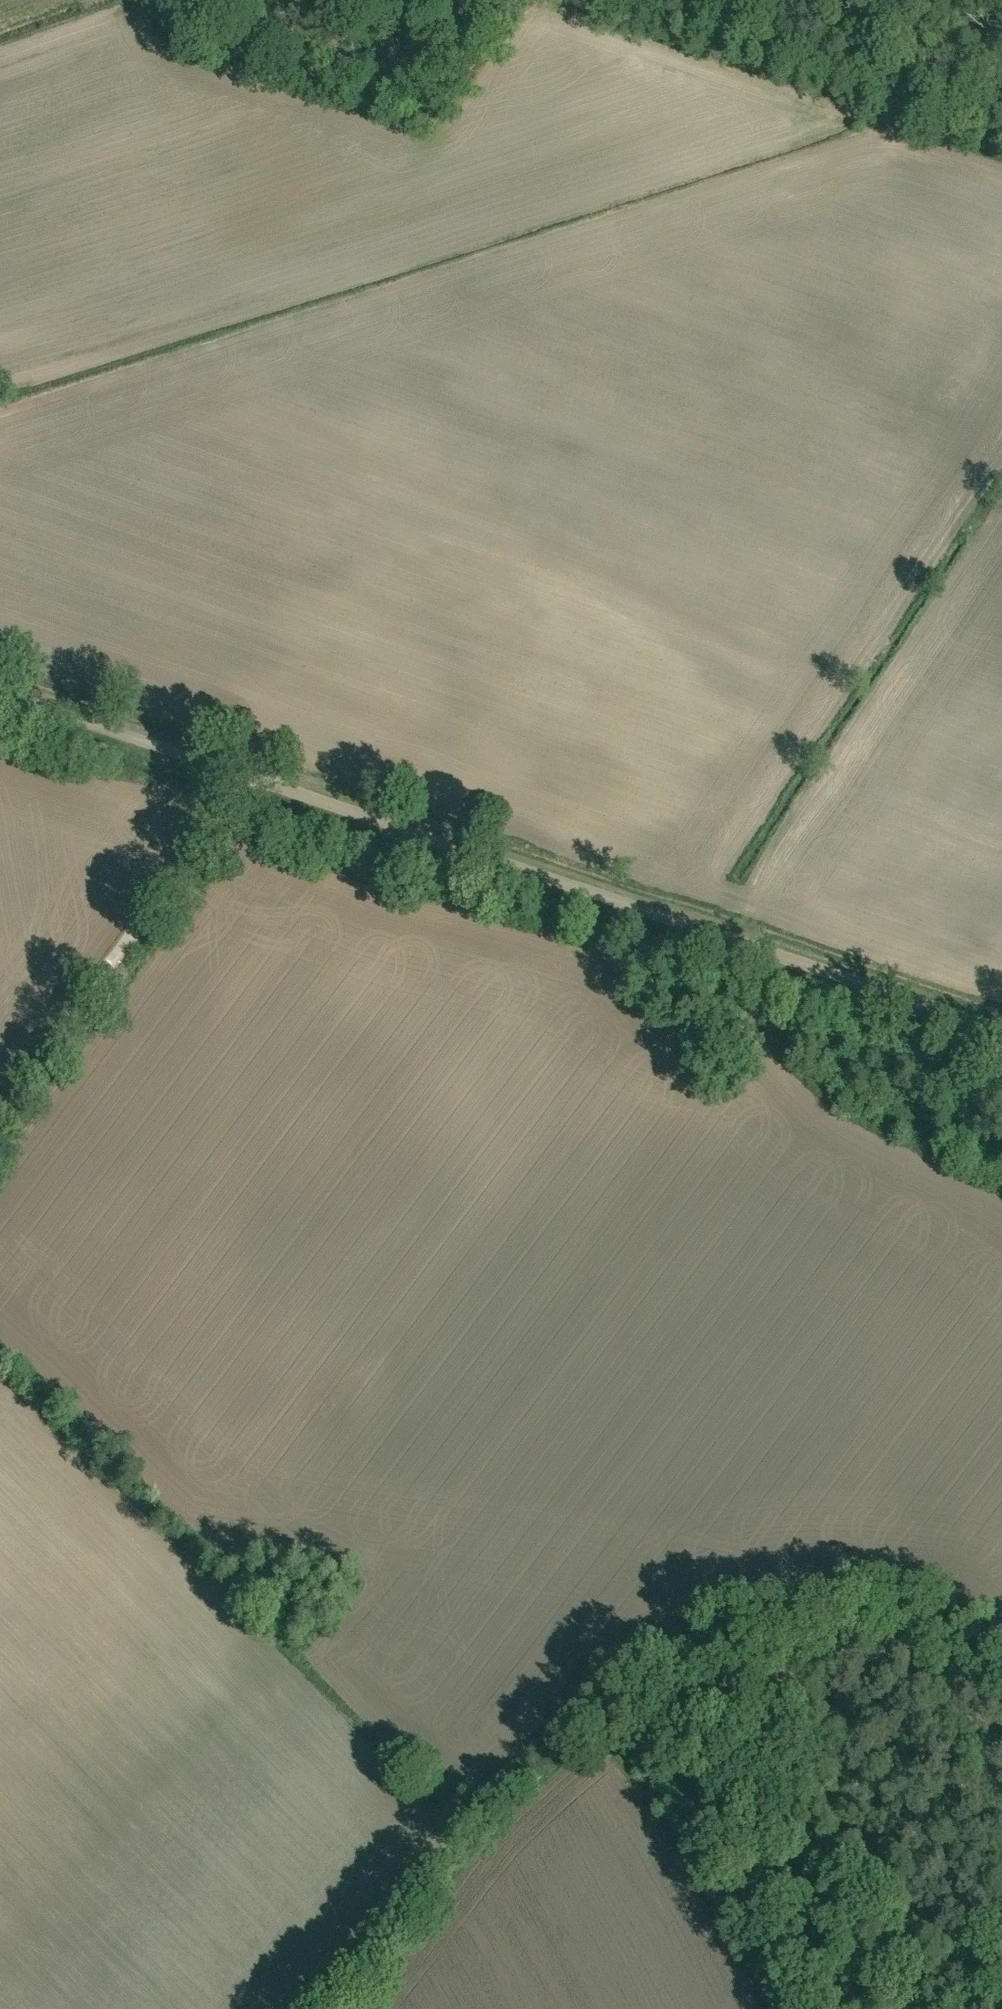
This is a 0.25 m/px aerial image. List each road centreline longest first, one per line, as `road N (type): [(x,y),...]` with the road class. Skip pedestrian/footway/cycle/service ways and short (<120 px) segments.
road 1 (unclassified): [(1001,1031),(0,690)]
road 2 (track): [(253,774),(0,1115)]

